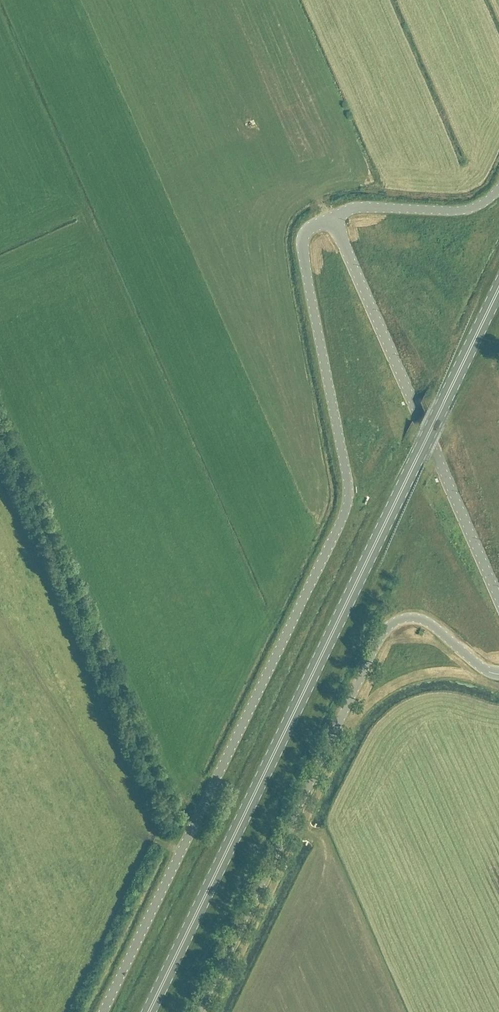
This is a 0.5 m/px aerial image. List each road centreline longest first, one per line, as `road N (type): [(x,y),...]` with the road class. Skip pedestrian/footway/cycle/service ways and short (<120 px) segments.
road 1 (tertiary): [(333,217),(303,239),(348,503),(102,1011)]
road 2 (primary): [(148,1011),(498,290)]
road 3 (tertiary): [(198,1011),(386,626),(405,616),(425,618),(498,673)]
road 4 (tertiary): [(498,598),(333,217)]
road 5 (unclassified): [(498,187),(460,210),(357,207),(333,217)]

